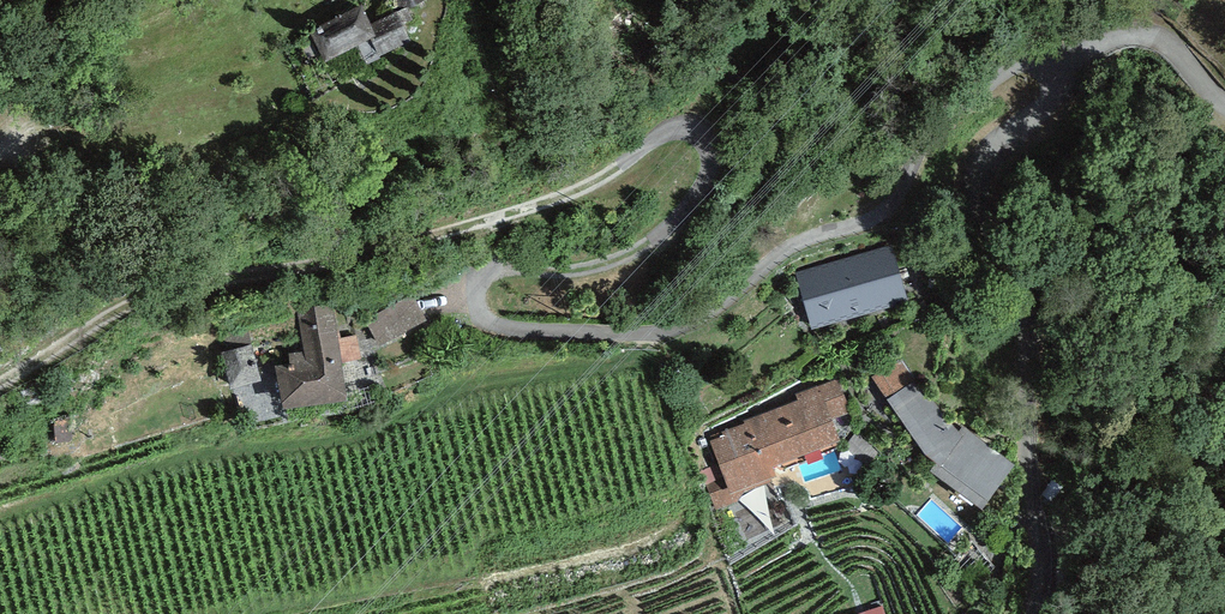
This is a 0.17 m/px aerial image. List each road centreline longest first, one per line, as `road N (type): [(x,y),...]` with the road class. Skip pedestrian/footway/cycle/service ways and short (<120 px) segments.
road 1 (unclassified): [(1224,105),(1174,47),(1128,36),(1069,64),(1053,93),(983,168),(980,207),(1017,281),(1025,323),(1040,575),(1031,613)]

